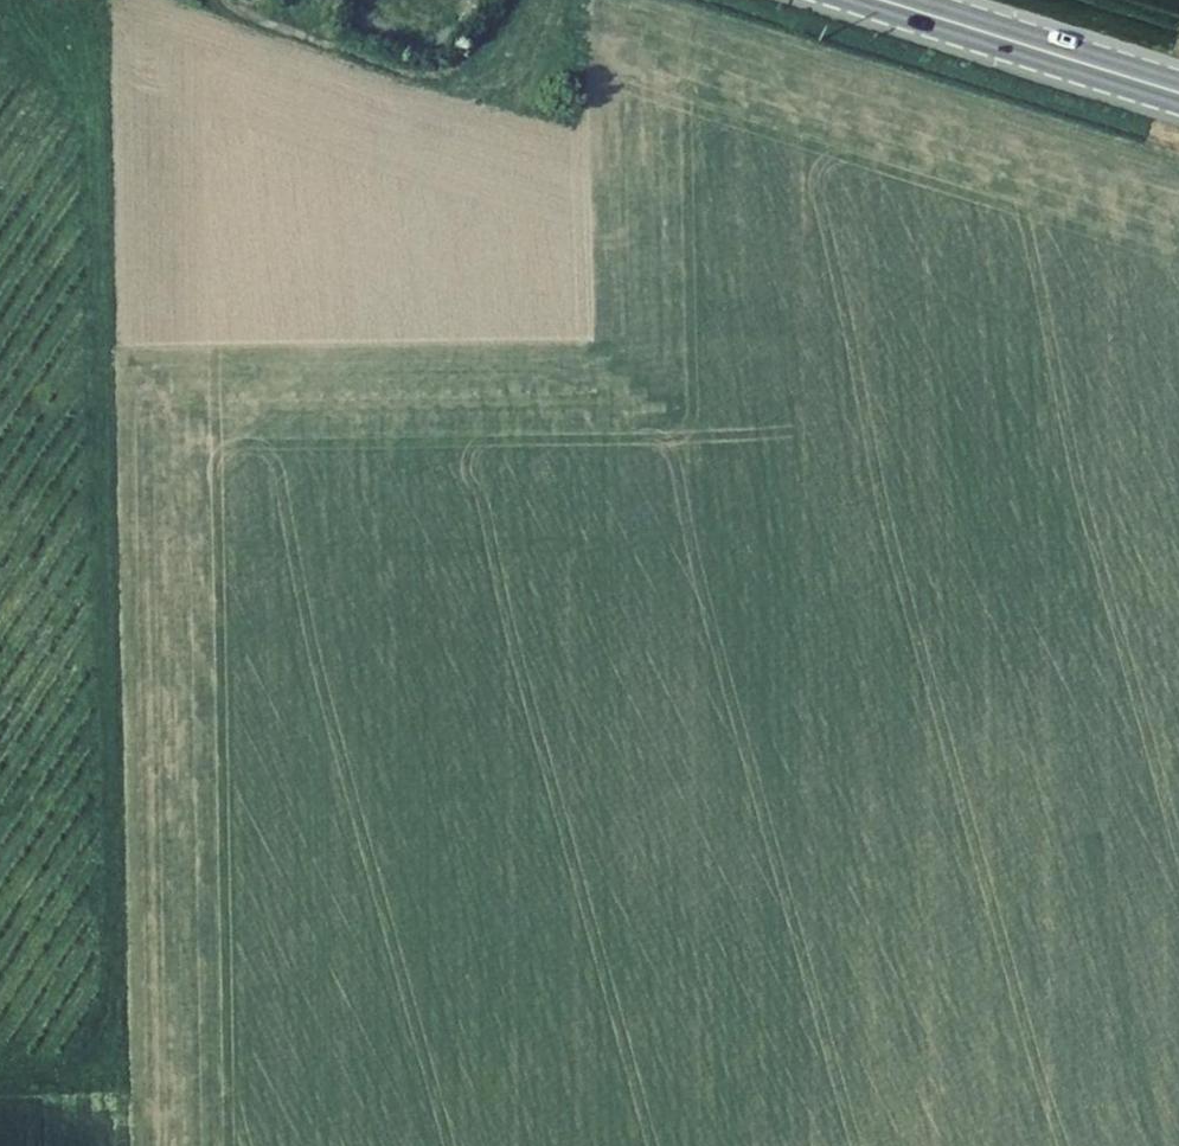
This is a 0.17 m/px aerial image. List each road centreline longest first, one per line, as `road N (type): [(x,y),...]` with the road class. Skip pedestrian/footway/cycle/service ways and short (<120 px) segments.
road 1 (primary): [(880,0),(1178,94)]

